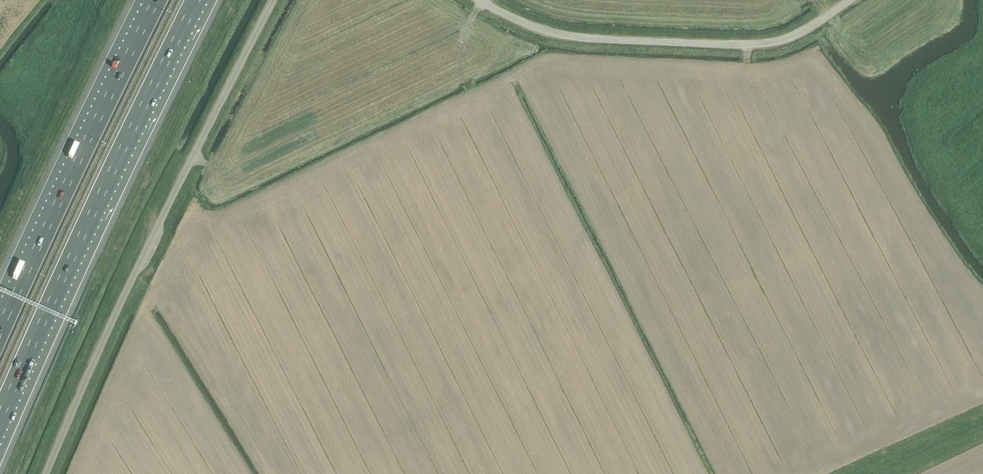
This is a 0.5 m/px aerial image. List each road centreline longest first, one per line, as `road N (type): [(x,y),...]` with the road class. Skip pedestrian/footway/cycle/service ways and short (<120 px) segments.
road 1 (unclassified): [(48,473),(153,236),(274,0)]
road 2 (motorway): [(0,428),(198,0)]
road 3 (unclassified): [(480,0),(551,34),(753,46),(811,28),(850,0)]
road 4 (motorway): [(152,0),(0,323)]

